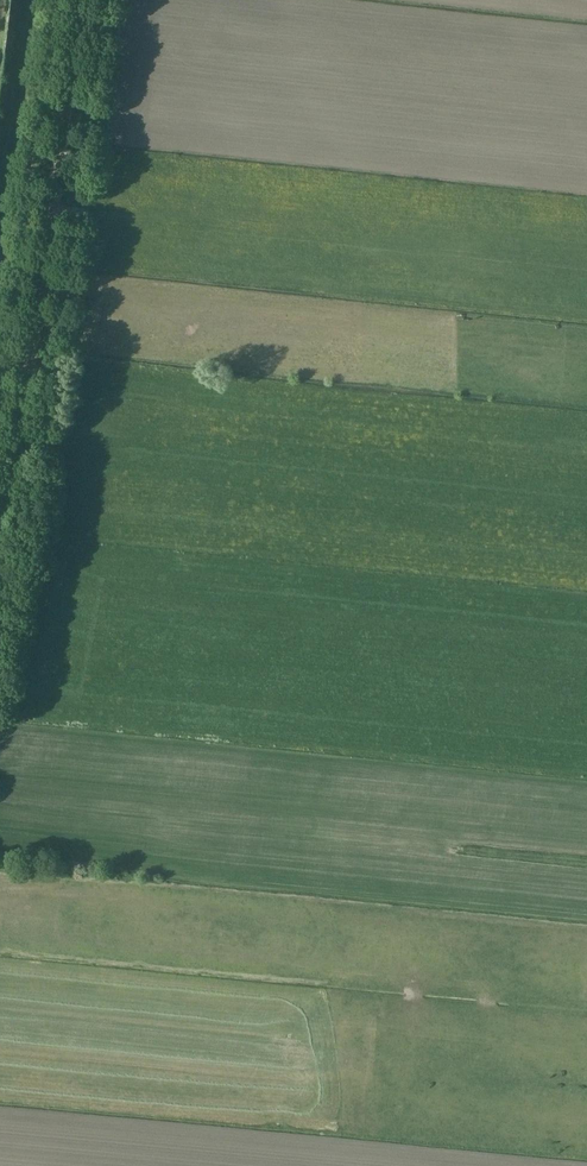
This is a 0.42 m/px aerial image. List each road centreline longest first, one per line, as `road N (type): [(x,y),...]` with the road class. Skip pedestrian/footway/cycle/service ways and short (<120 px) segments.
road 1 (unclassified): [(0,510),(18,447),(80,0)]

